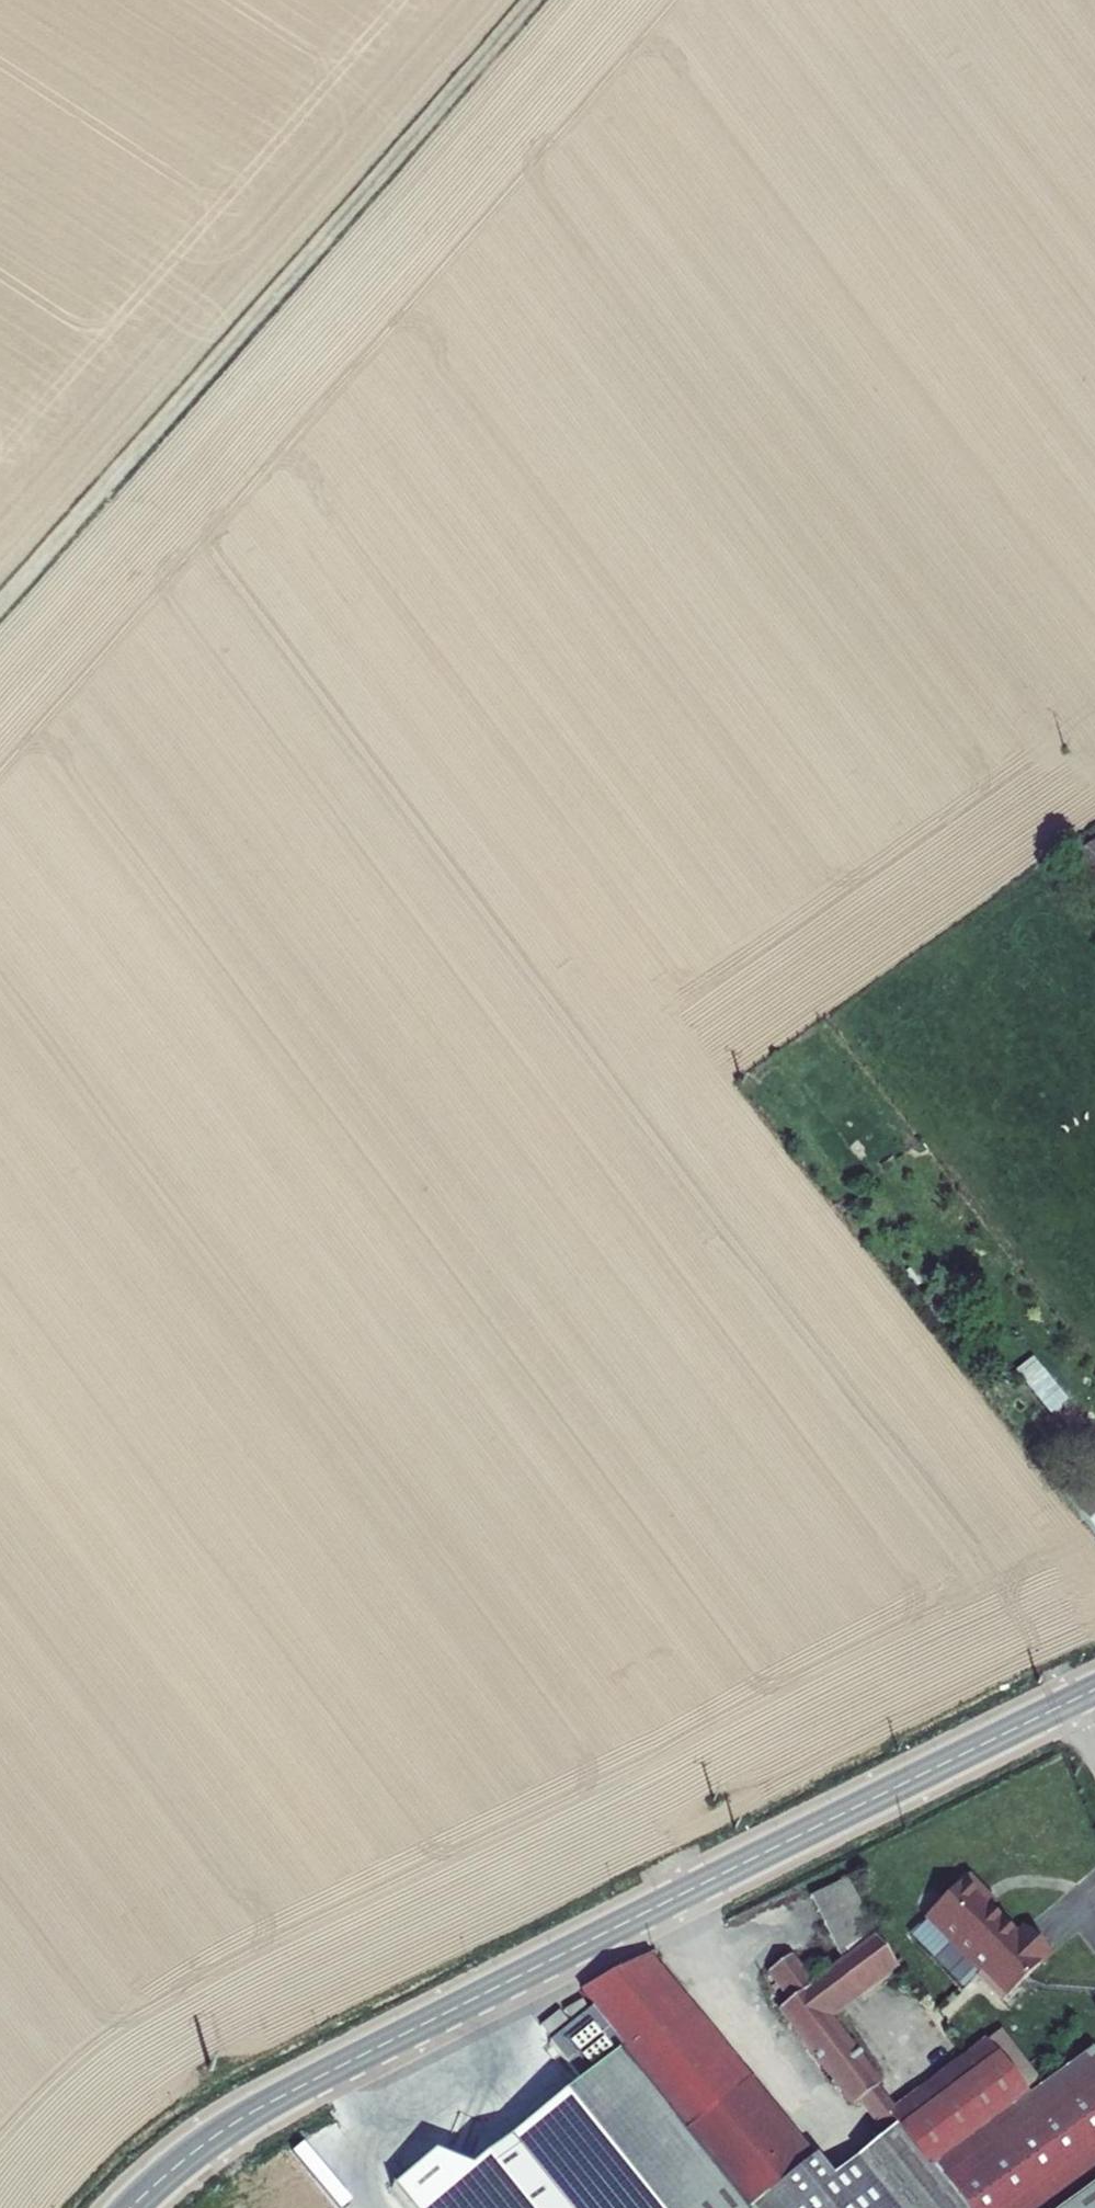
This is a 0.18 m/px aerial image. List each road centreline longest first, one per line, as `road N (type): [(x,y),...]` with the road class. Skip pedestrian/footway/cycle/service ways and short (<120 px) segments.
road 1 (secondary): [(1073,1705),(339,2071),(213,2143),(133,2207)]
road 2 (track): [(531,0),(0,608)]

